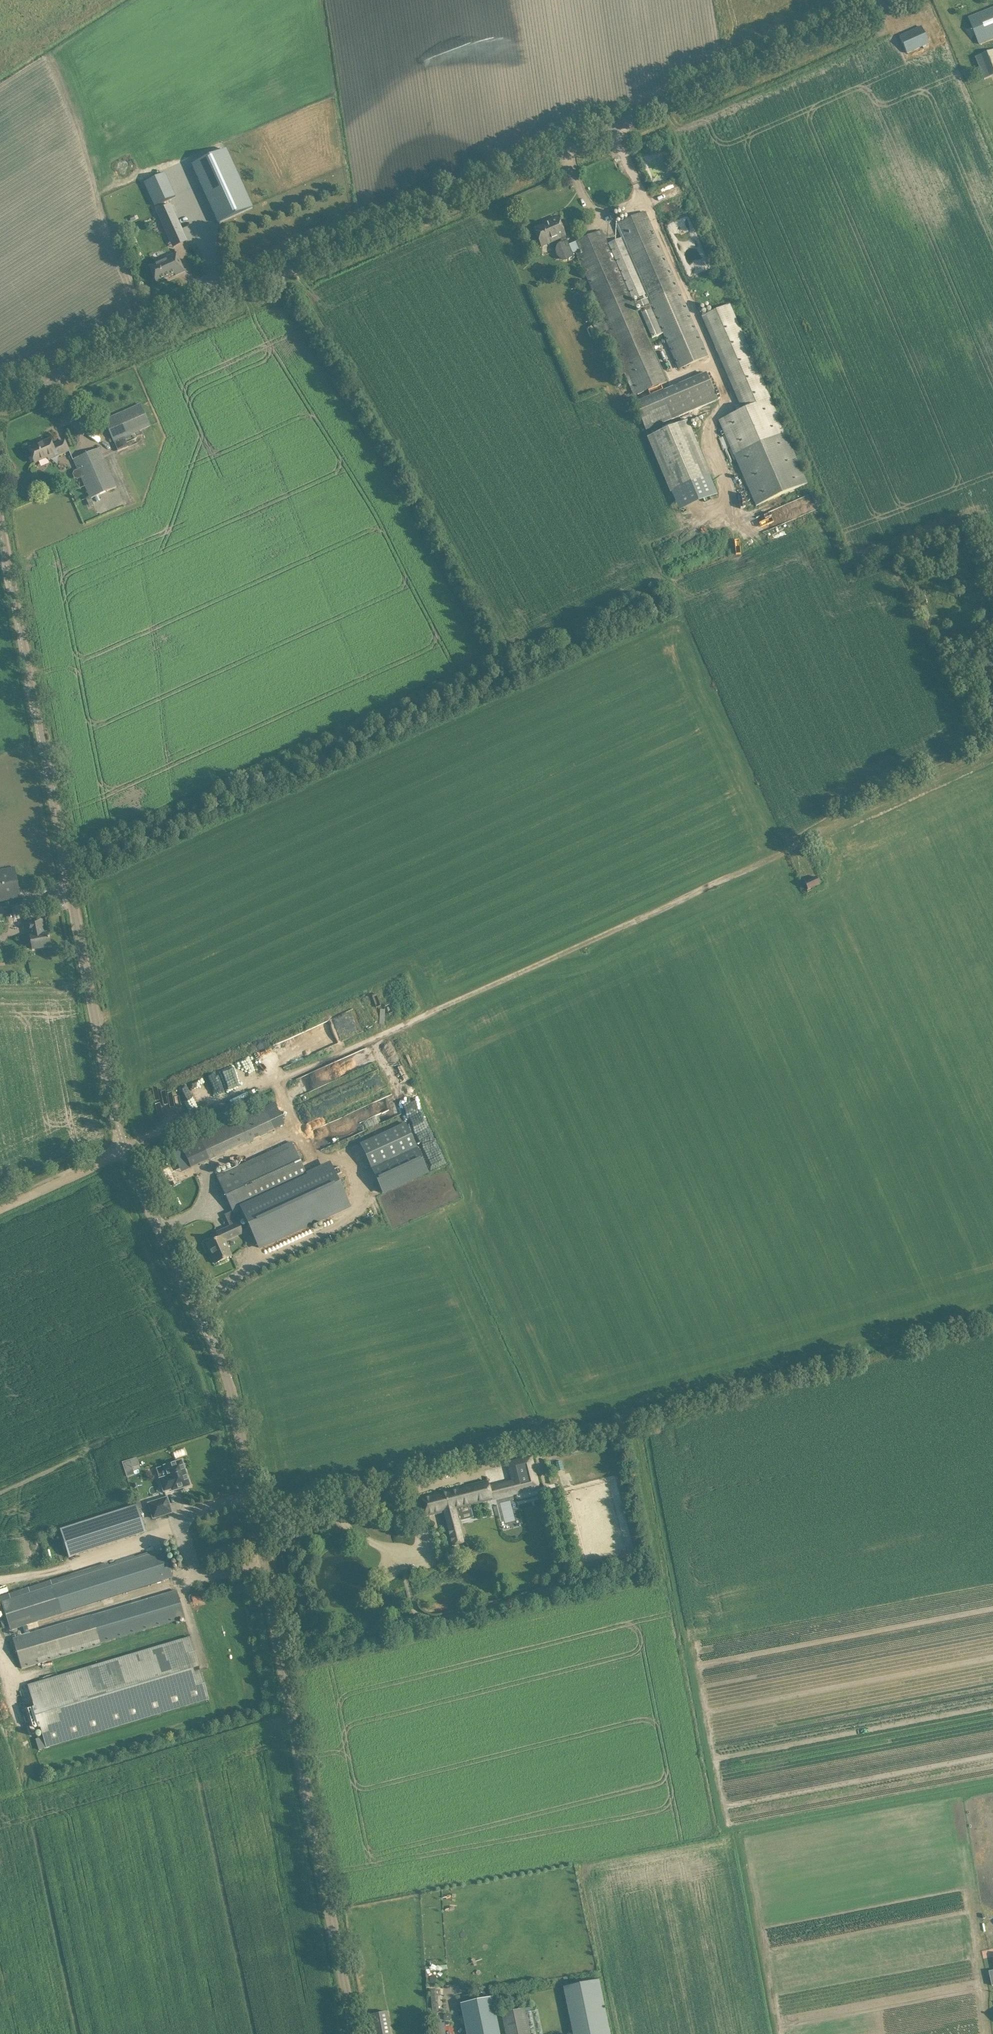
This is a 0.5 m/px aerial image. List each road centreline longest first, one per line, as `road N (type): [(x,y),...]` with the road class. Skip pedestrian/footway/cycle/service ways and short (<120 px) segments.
road 1 (unclassified): [(354,2033),(219,1375),(122,1144),(0,521)]
road 2 (track): [(992,749),(756,867),(277,1083),(295,1129),(205,1171),(218,1202),(162,1231)]
road 3 (unclassified): [(876,3),(0,399)]
road 4 (track): [(745,296),(662,96)]
road 5 (track): [(0,1208),(126,1152)]

